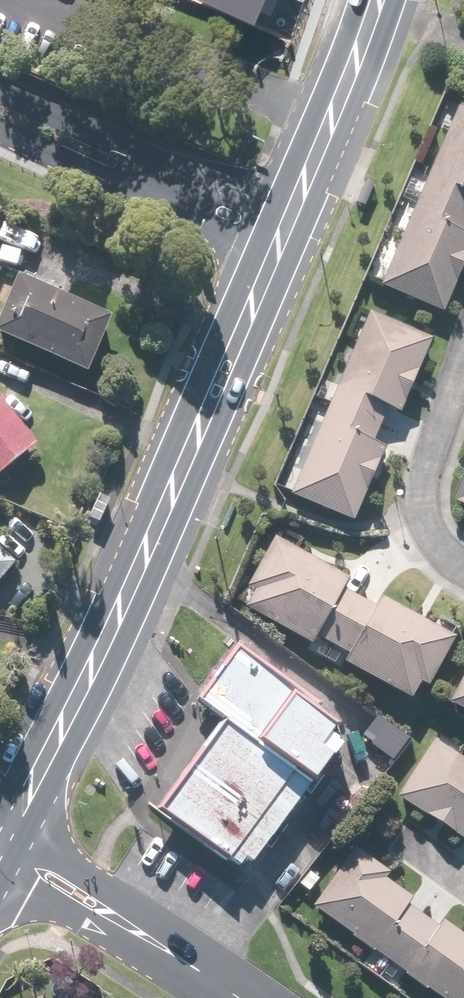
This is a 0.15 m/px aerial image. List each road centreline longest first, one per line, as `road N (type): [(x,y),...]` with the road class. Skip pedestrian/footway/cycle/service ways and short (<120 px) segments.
road 1 (secondary): [(394,0),(202,476),(151,508)]
road 2 (secondary): [(151,508),(156,456),(342,0)]
road 3 (secondary): [(3,811),(151,508)]
road 4 (residential): [(463,570),(432,552),(421,493),(463,365)]
road 5 (residential): [(3,811),(101,885),(122,922)]
road 6 (residential): [(122,922),(77,916),(0,868)]
road 7 (residential): [(122,922),(231,997)]

